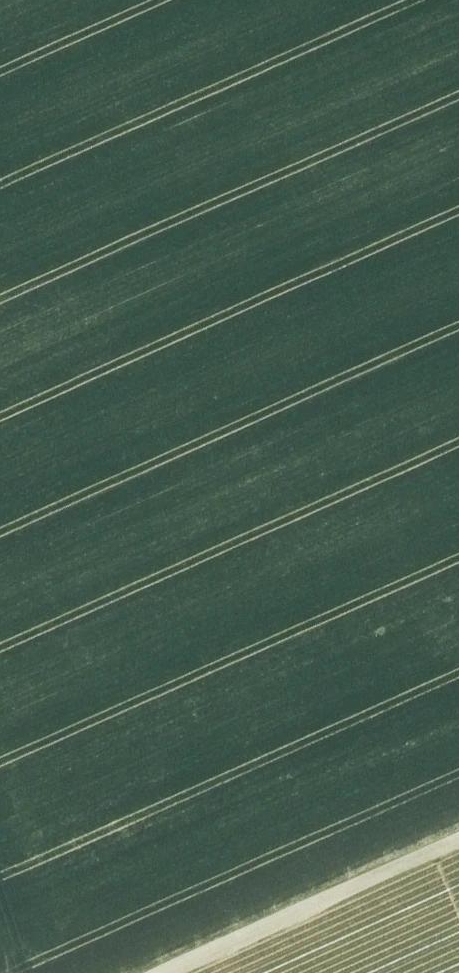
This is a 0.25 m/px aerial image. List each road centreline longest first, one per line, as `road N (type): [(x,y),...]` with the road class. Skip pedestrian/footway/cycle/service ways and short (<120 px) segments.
road 1 (track): [(458,841),(162,972)]

